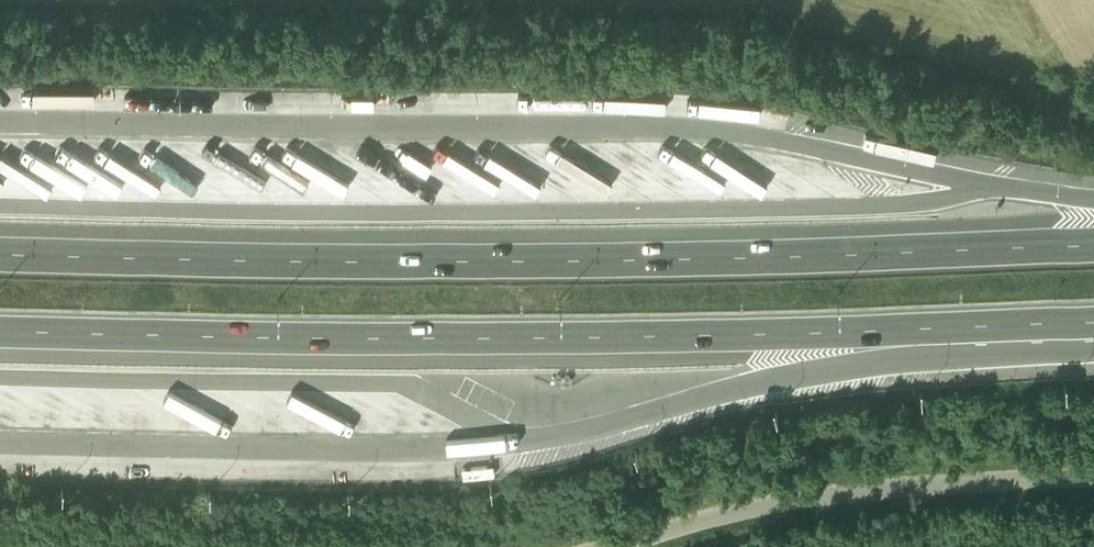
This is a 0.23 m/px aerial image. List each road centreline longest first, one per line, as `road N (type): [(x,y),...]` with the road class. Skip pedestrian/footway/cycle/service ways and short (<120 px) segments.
road 1 (motorway): [(1093,221),(740,236),(0,231)]
road 2 (motorway): [(0,305),(264,313),(999,303)]
road 3 (unclassified): [(1093,467),(783,492),(573,546)]
road 4 (motorway): [(608,405),(999,303)]

